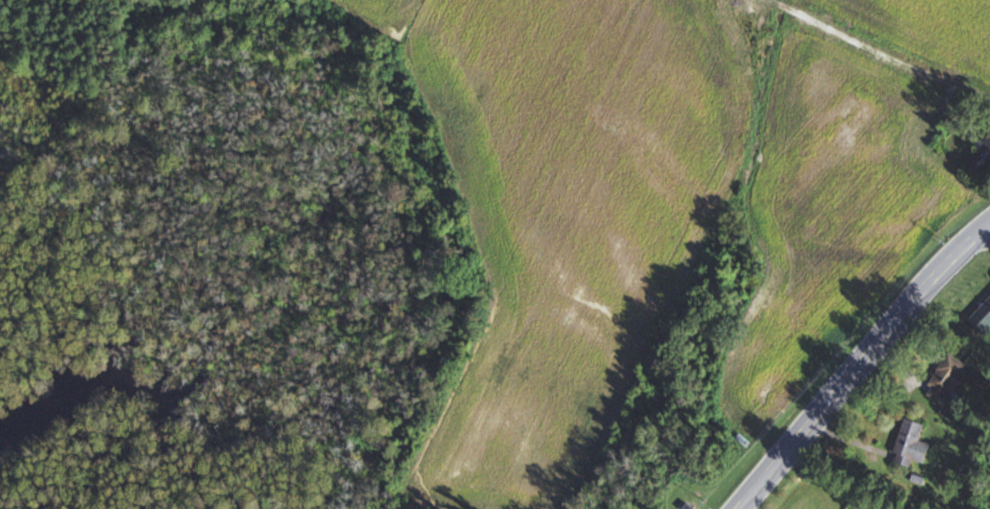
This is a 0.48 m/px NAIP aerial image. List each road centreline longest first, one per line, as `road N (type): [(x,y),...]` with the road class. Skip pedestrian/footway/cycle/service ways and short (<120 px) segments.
road 1 (primary): [(985,234),(926,287),(741,508)]

